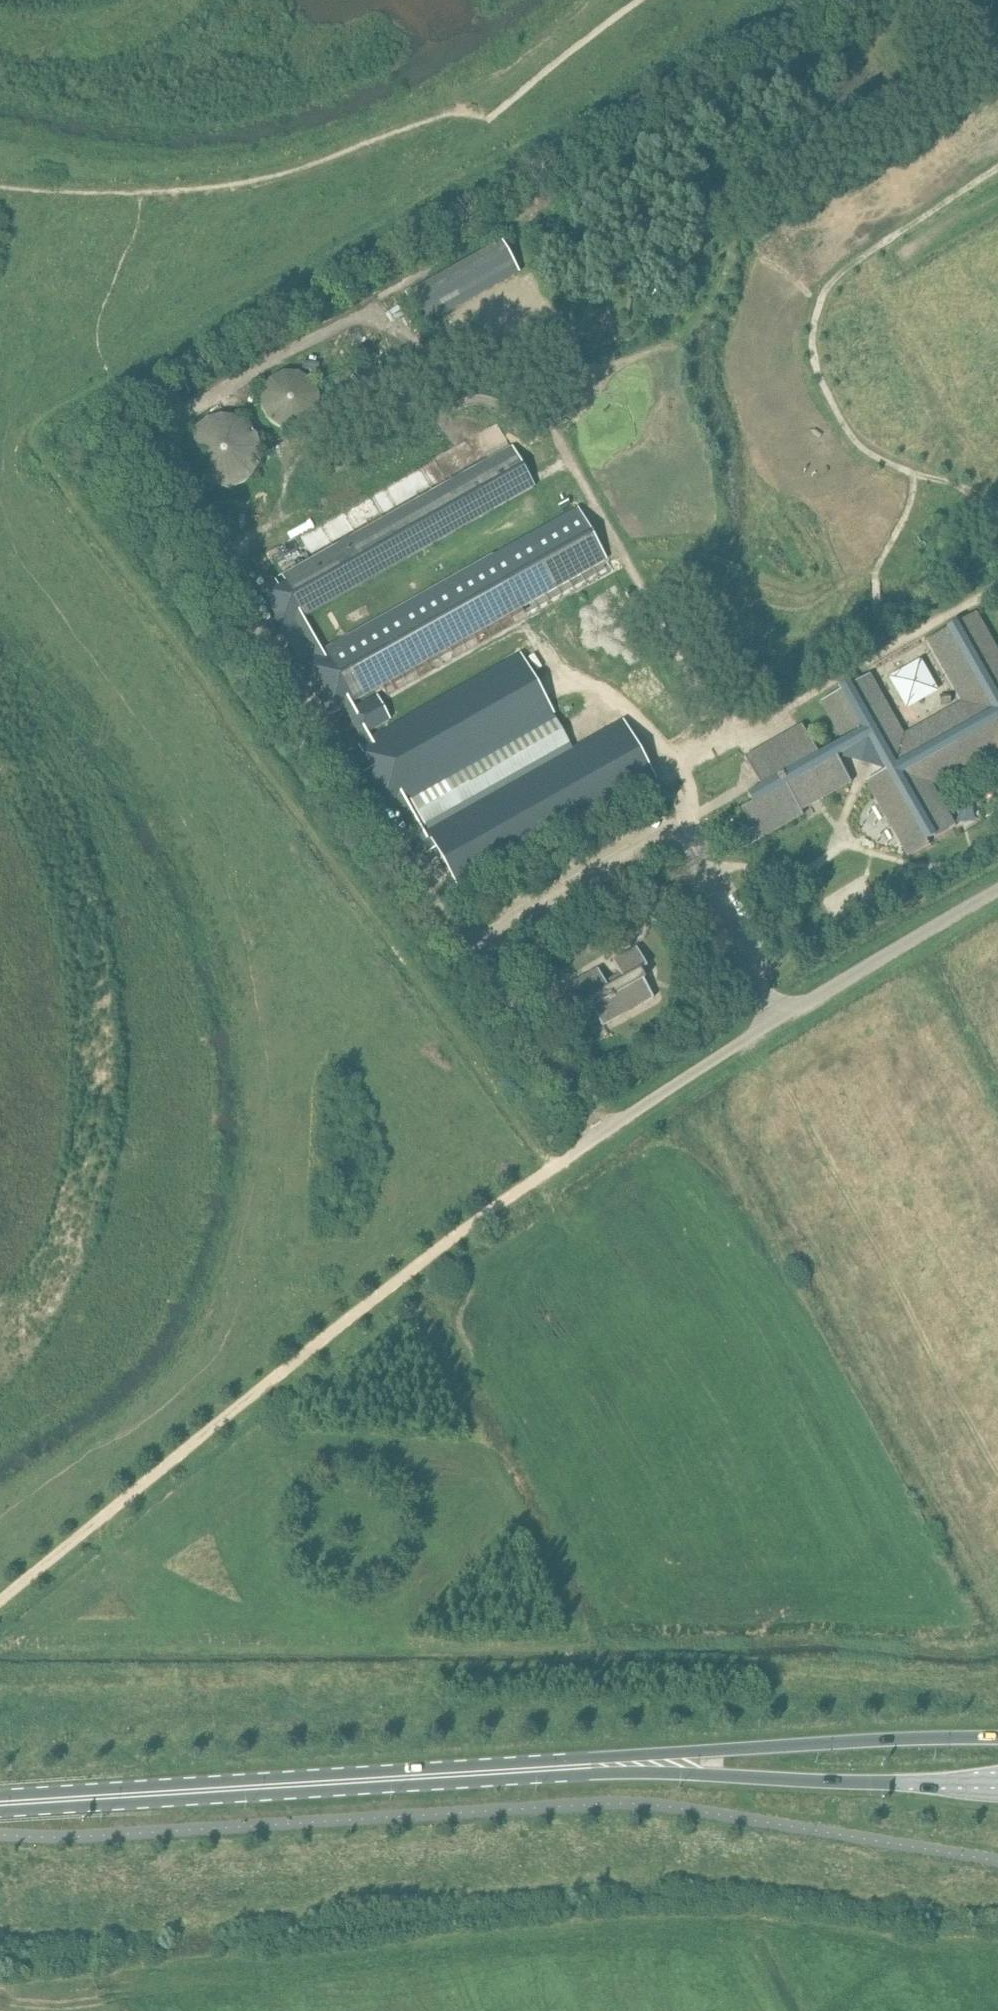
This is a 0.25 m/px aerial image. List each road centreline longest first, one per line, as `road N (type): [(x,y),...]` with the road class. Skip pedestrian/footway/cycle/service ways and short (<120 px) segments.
road 1 (tertiary): [(0,1802),(553,1768)]
road 2 (track): [(997,522),(955,486),(853,439),(813,336),(822,292),(837,274),(997,165)]
road 3 (tertiary): [(997,1738),(687,1751),(553,1768)]
road 4 (tertiary): [(553,1768),(997,1783)]

